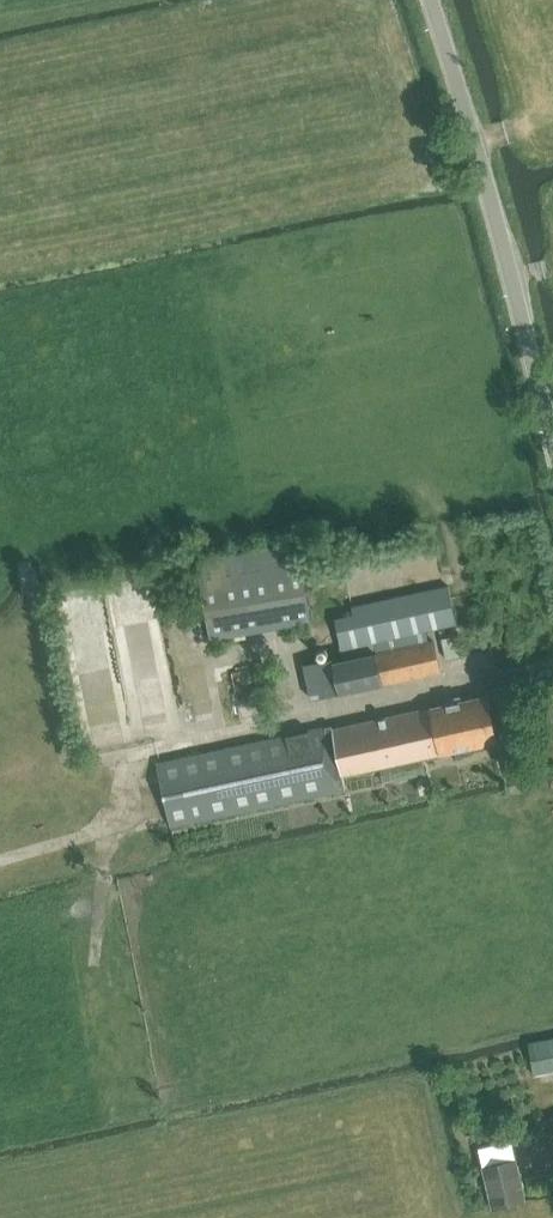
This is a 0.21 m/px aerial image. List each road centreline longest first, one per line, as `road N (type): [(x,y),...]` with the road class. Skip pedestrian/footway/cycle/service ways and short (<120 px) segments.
road 1 (tertiary): [(552,448),(429,0)]

